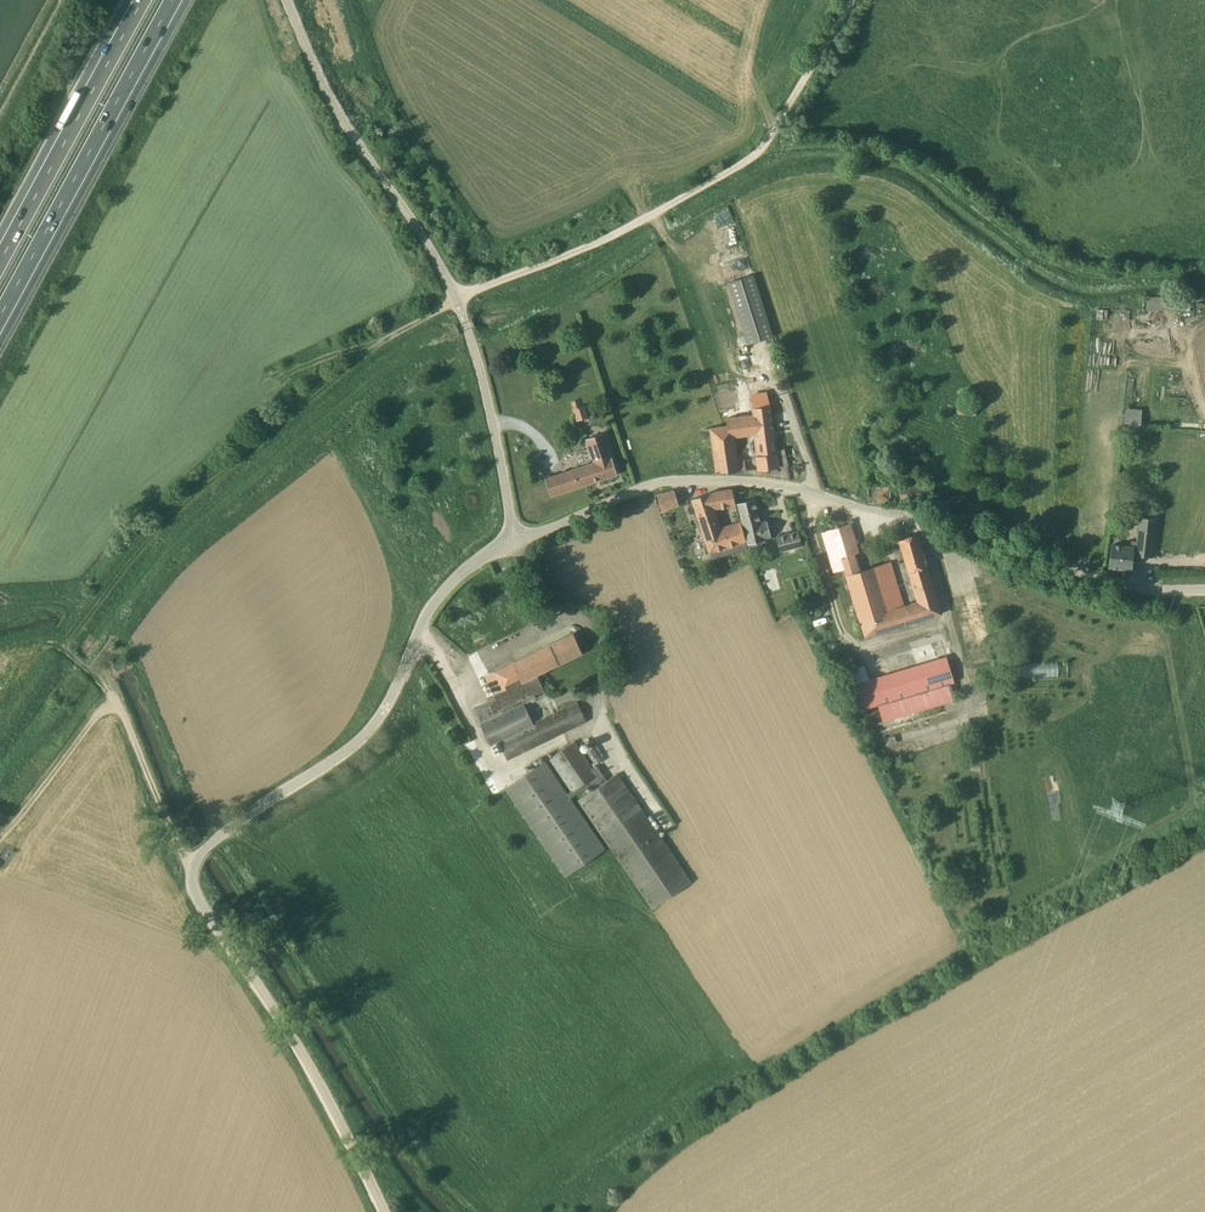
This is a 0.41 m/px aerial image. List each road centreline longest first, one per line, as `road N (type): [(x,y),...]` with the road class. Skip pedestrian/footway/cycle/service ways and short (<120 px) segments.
road 1 (unclassified): [(384,1211),(313,1072),(220,933),(193,871),(214,839),(361,739),(440,597),(484,552),(521,533)]
road 2 (unclassified): [(521,533),(641,489),(760,480),(1154,582),(1204,585)]
road 3 (unclassified): [(521,533),(479,362),(448,280),(327,93),(367,0)]
road 4 (motorway): [(0,326),(178,0)]
road 5 (track): [(456,303),(654,215),(760,153)]
road 6 (motorway): [(138,0),(0,254)]
road 7 (track): [(851,0),(760,153)]

